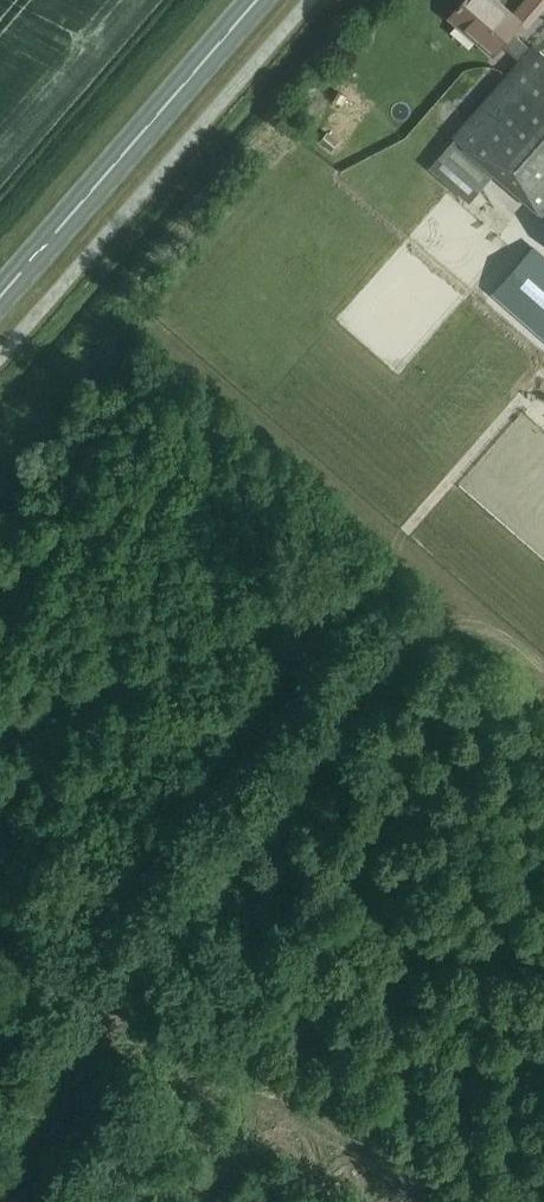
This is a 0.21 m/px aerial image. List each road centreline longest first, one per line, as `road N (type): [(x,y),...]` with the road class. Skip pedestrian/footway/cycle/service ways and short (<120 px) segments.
road 1 (primary): [(0,294),(255,0)]

